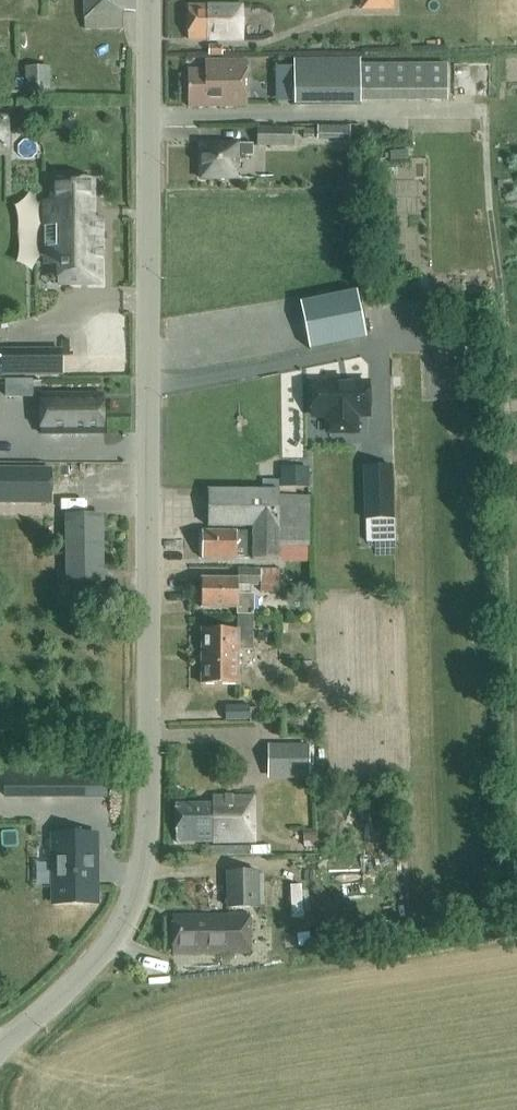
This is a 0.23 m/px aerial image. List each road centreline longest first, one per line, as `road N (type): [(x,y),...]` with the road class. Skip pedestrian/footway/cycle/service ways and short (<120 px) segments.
road 1 (unclassified): [(0,1042),(42,1011),(118,926),(142,849),(148,0)]

